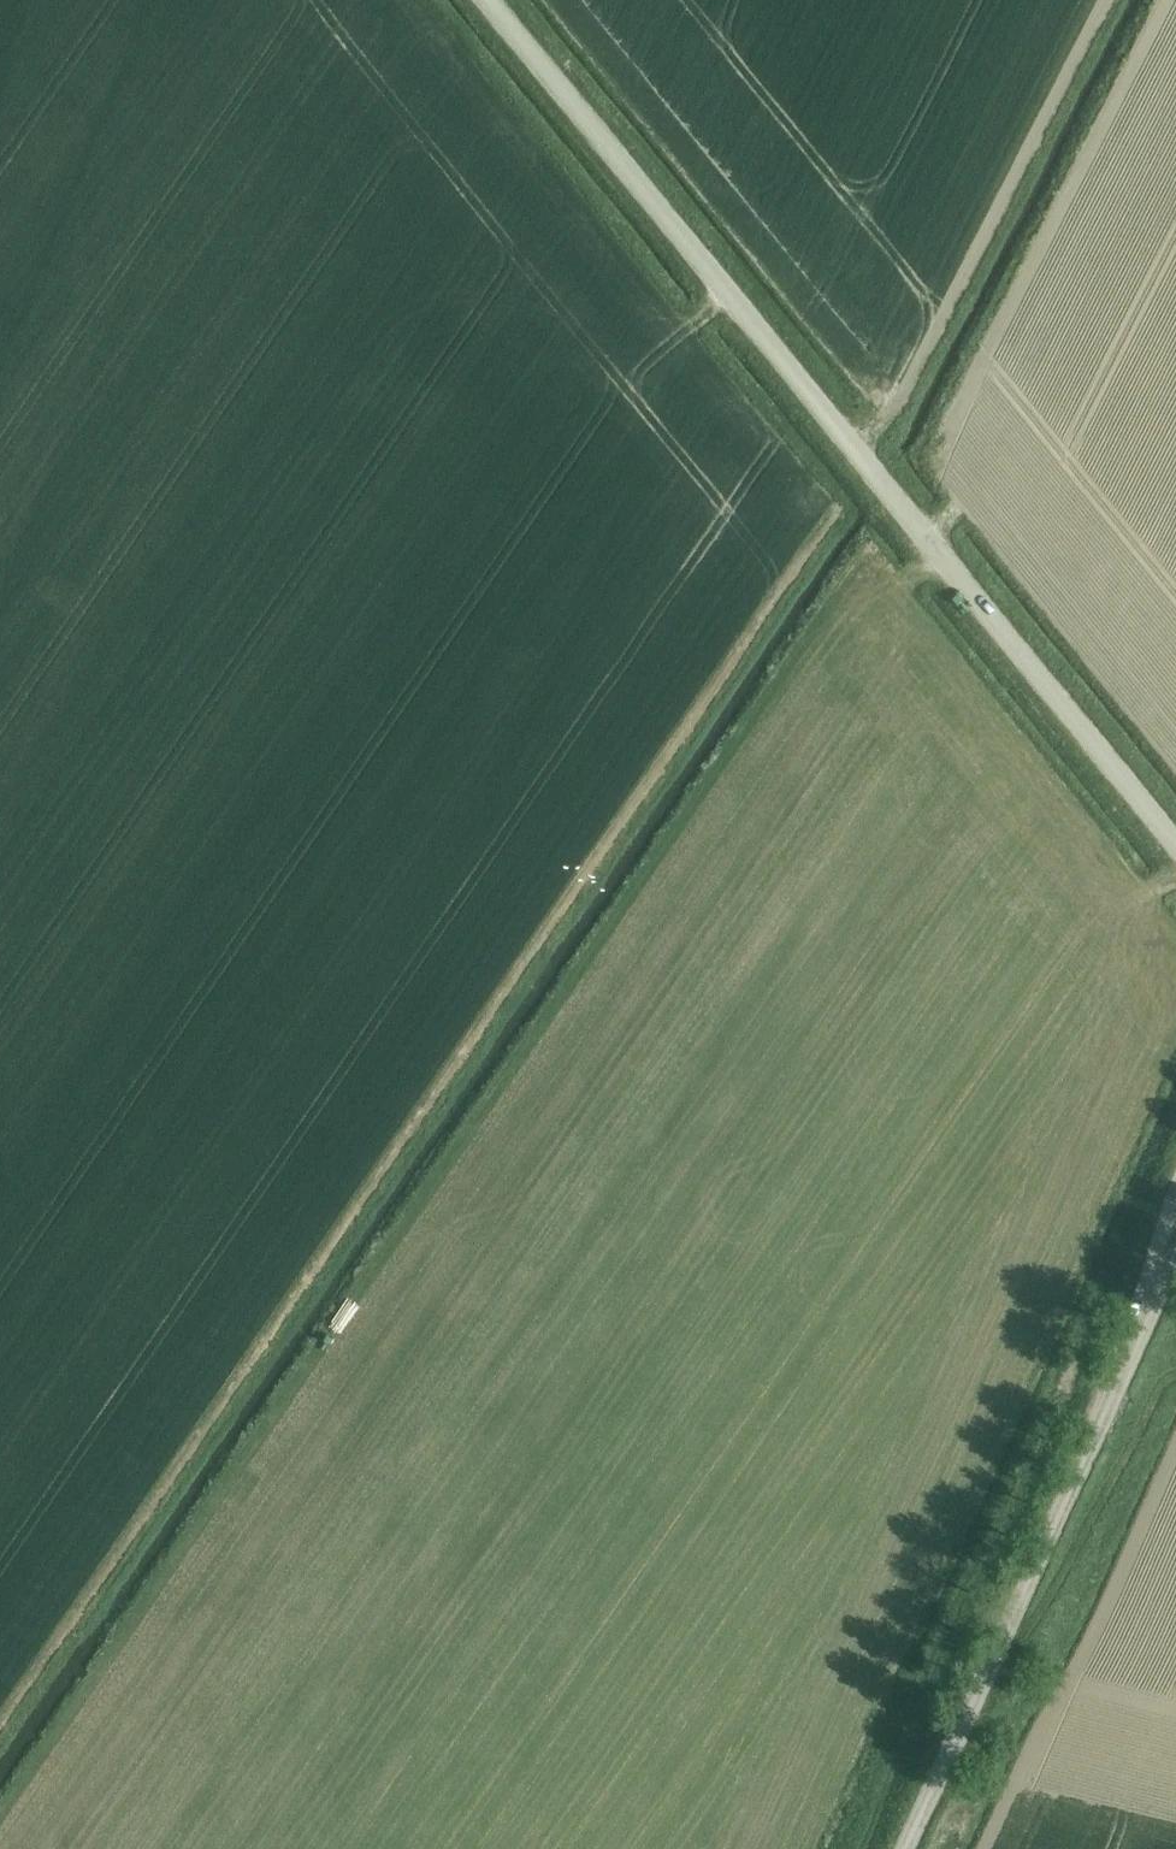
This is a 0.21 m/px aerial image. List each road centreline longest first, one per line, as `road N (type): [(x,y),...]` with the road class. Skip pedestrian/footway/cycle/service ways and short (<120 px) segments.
road 1 (unclassified): [(1175,844),(489,0)]
road 2 (unclassified): [(903,1848),(1147,1321)]
road 3 (unclassified): [(1175,1199),(1154,1257),(1147,1321)]

